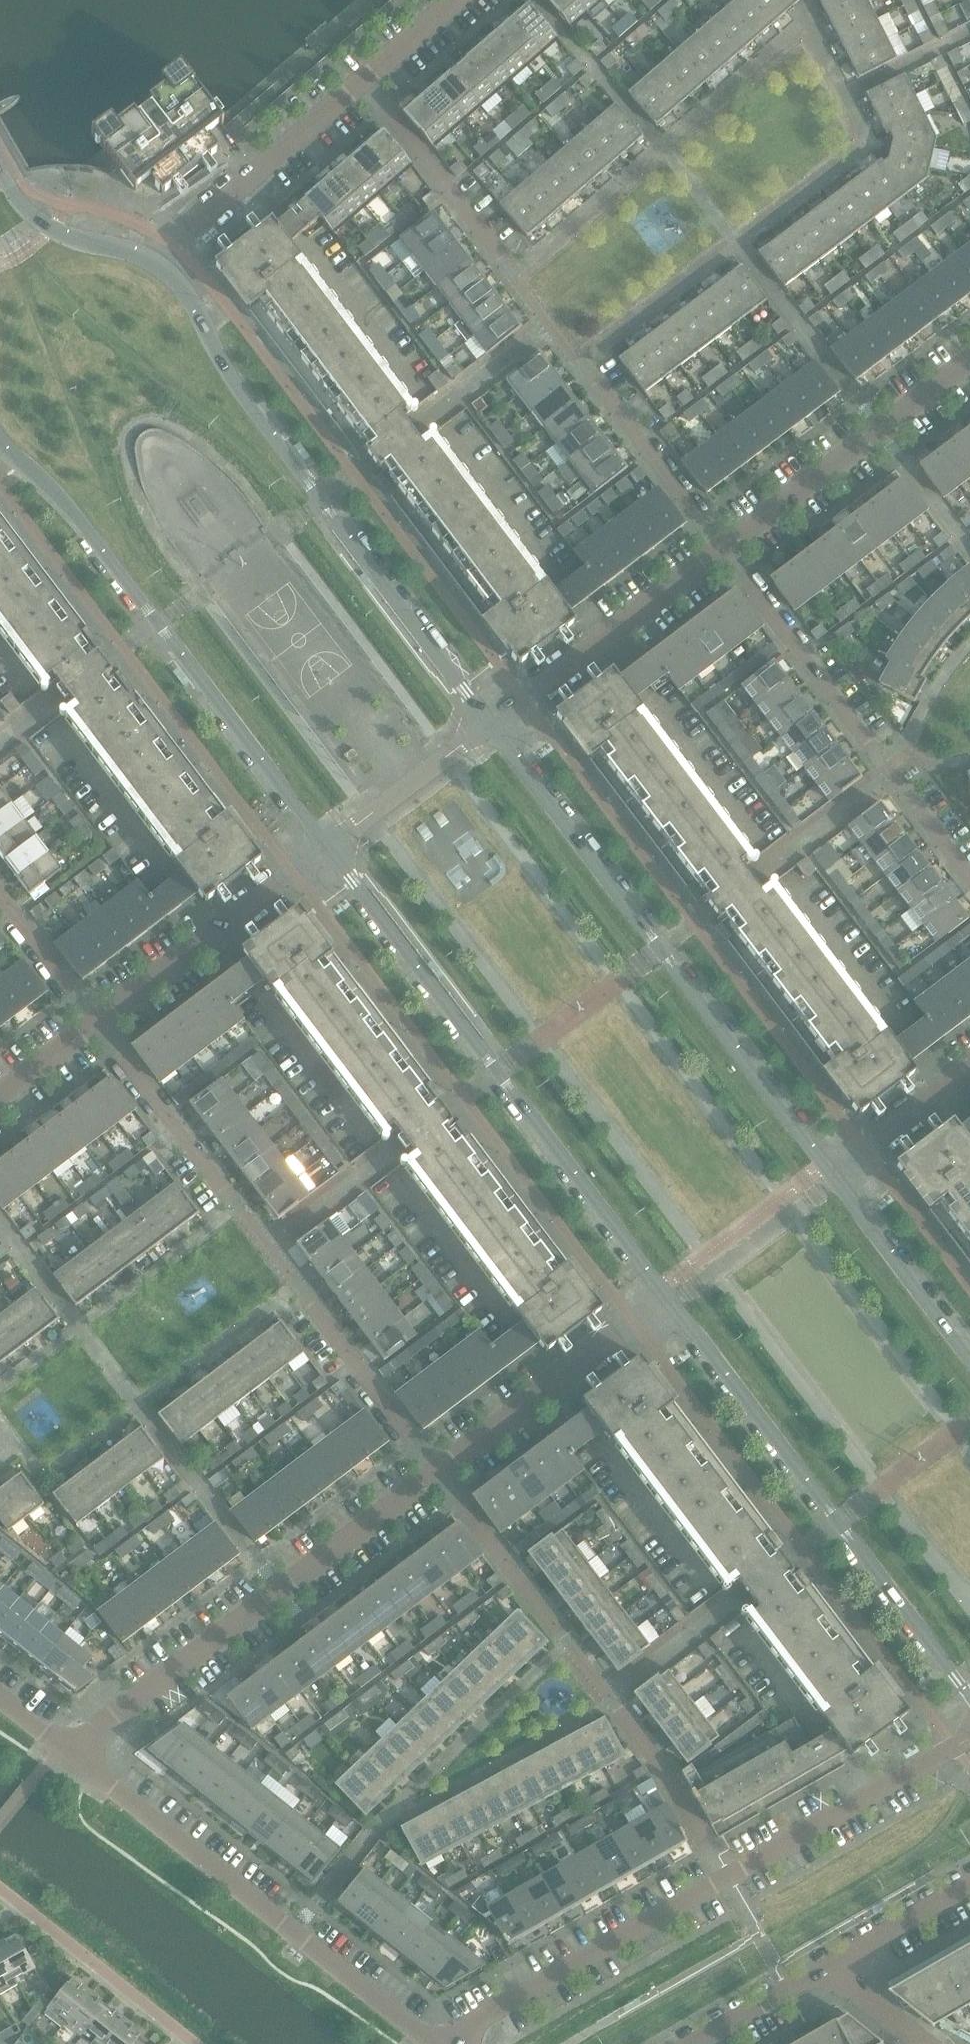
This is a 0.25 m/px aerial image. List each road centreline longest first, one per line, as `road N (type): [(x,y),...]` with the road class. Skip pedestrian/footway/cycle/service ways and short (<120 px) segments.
road 1 (residential): [(361,76),(718,546)]
road 2 (tertiary): [(487,720),(251,407),(193,302),(156,265)]
road 3 (residential): [(435,1469),(96,1019)]
road 4 (tertiary): [(828,1165),(487,720)]
road 5 (tertiary): [(328,843),(667,1287)]
road 6 (tertiary): [(0,441),(116,565),(328,843)]
road 7 (tertiary): [(667,1287),(969,1697)]
road 8 (residential): [(723,1873),(612,1697),(435,1469)]
road 9 (residential): [(432,2042),(69,1751)]
road 10 (residential): [(69,1751),(435,1469)]
road 11 (residential): [(718,546),(969,877)]
road 12 (residential): [(723,1873),(432,2042)]
road 13 (residential): [(718,546),(969,358)]
road 14 (residential): [(435,1469),(667,1287)]
road 15 (residential): [(96,1019),(328,843)]
road 16 (residential): [(487,720),(718,546)]
road 17 (residential): [(969,1735),(723,1873)]
road 18 (residential): [(156,265),(361,76)]
road 19 (tertiary): [(969,1352),(828,1165)]
road 20 (residential): [(328,843),(487,720)]
road 21 (tertiary): [(156,265),(54,229),(21,203),(0,170)]
road 22 (residential): [(828,1165),(969,1063)]
road 23 (residential): [(820,1968),(969,1879)]
road 24 (residential): [(96,1019),(0,893)]
road 25 (residential): [(689,2043),(820,1968)]
road 26 (residential): [(820,1968),(919,2043)]

